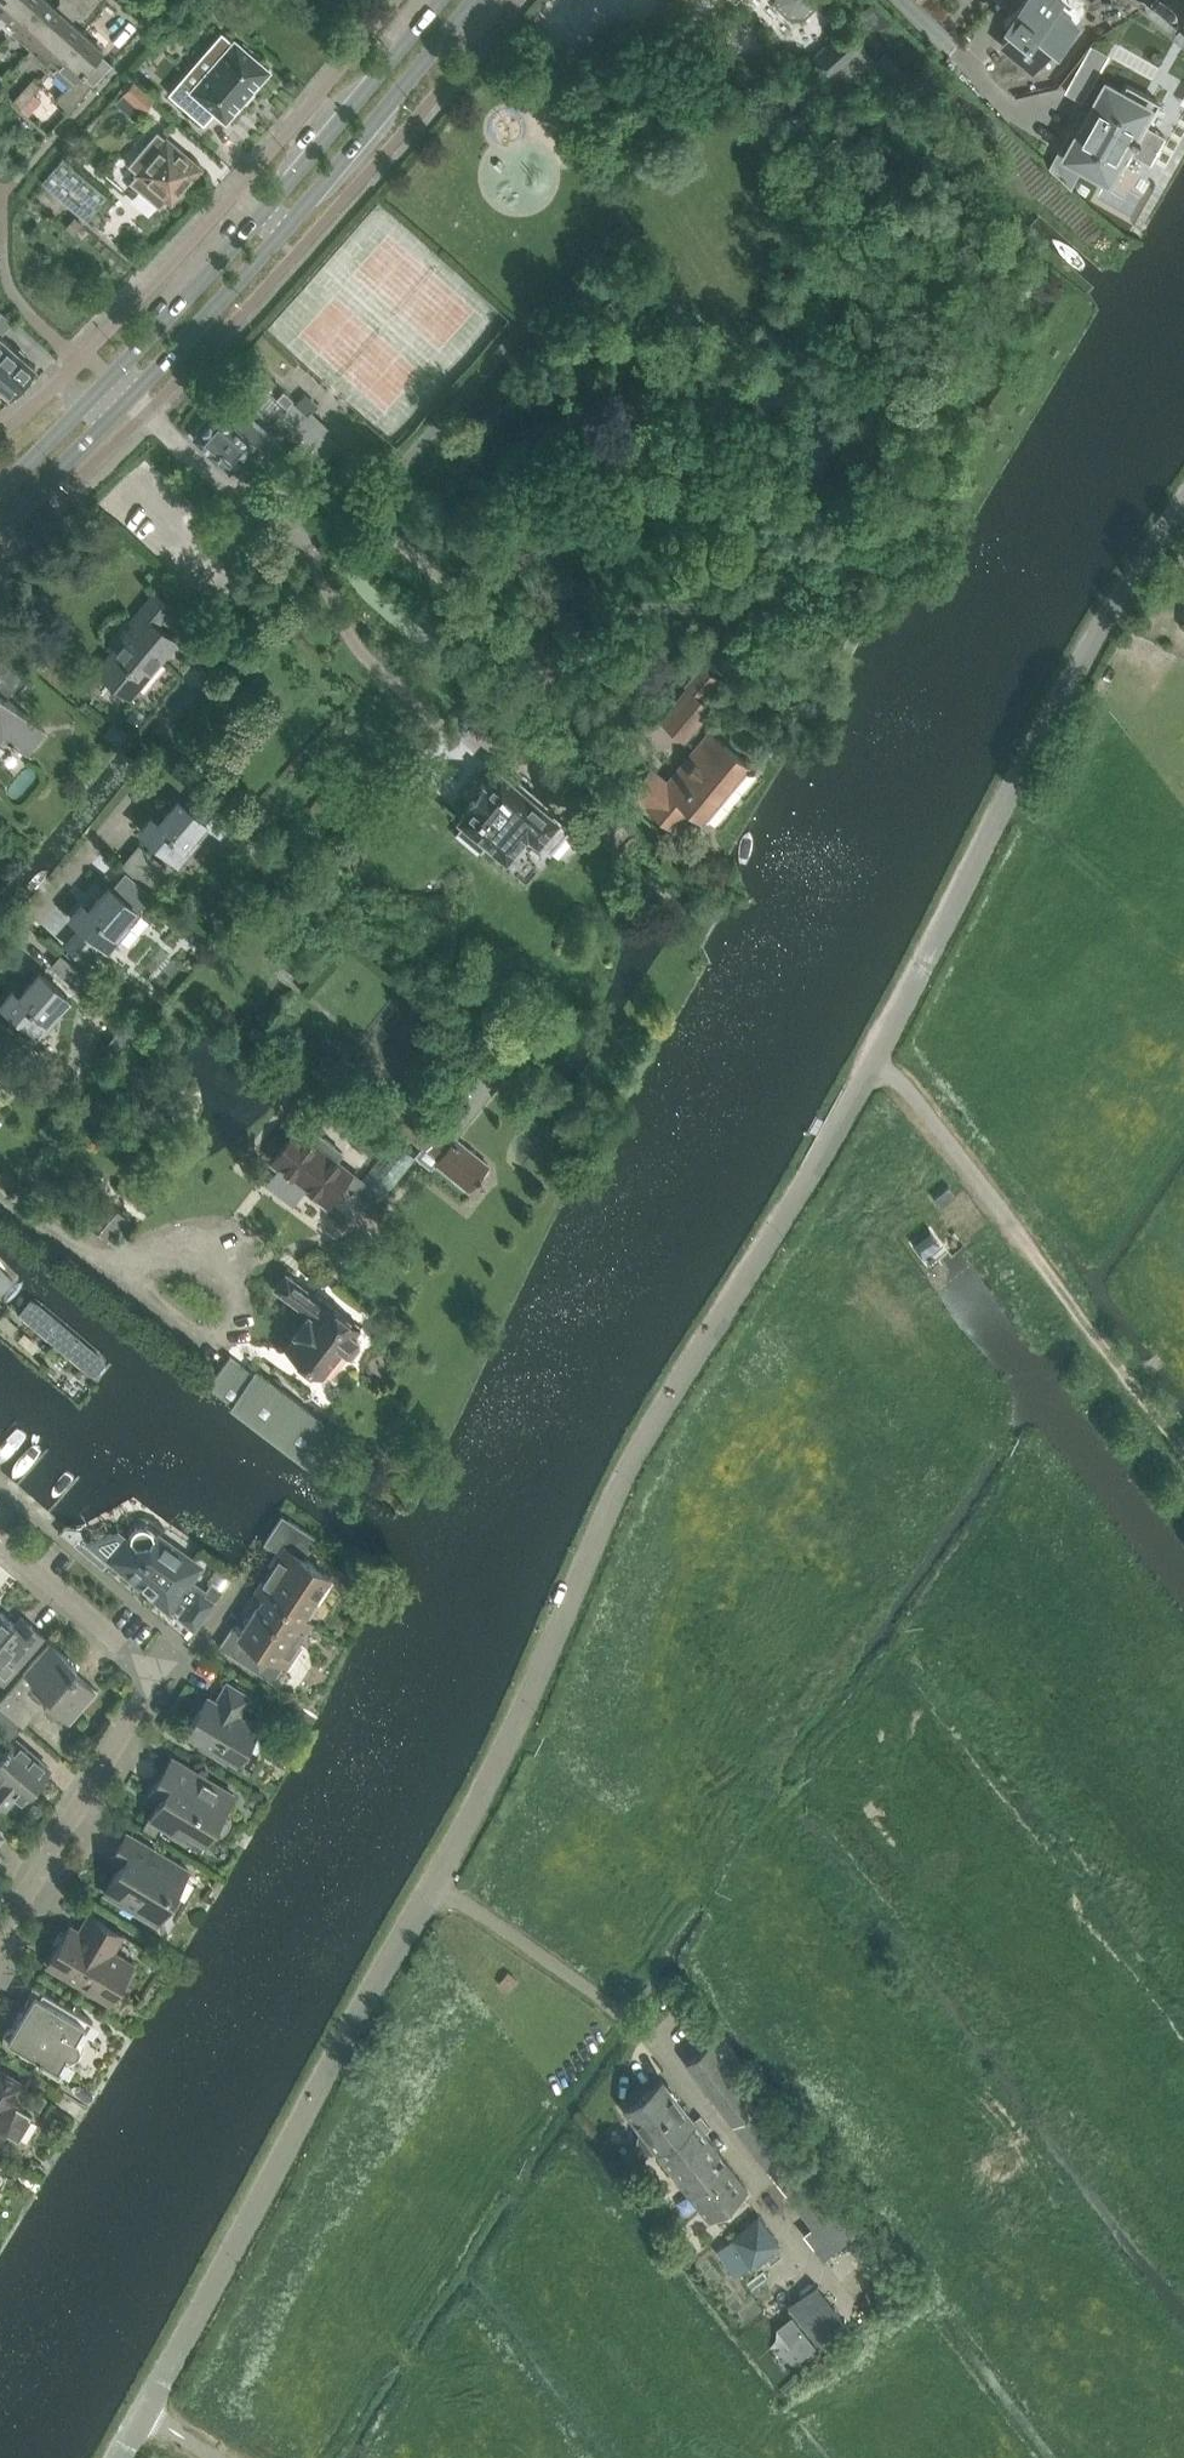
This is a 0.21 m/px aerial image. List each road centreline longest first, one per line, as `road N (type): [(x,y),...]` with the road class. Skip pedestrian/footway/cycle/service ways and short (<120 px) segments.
road 1 (residential): [(120,2457),(495,1772),(617,1492),(875,1061),(1066,693),(1183,505)]
road 2 (tertiary): [(0,525),(288,228),(476,0)]
road 3 (tertiary): [(441,0),(361,99),(0,493)]
road 4 (track): [(875,1061),(903,1083),(1183,1450)]
road 5 (residential): [(0,1939),(158,1674)]
road 6 (residential): [(89,1260),(180,1254),(220,1280),(232,1292),(229,1326),(197,1336)]
road 7 (residential): [(158,1674),(0,1538)]
road 8 (residential): [(158,1674),(196,1651),(263,1546)]
road 9 (residential): [(0,970),(101,844)]
road 10 (residential): [(197,1336),(89,1260)]

